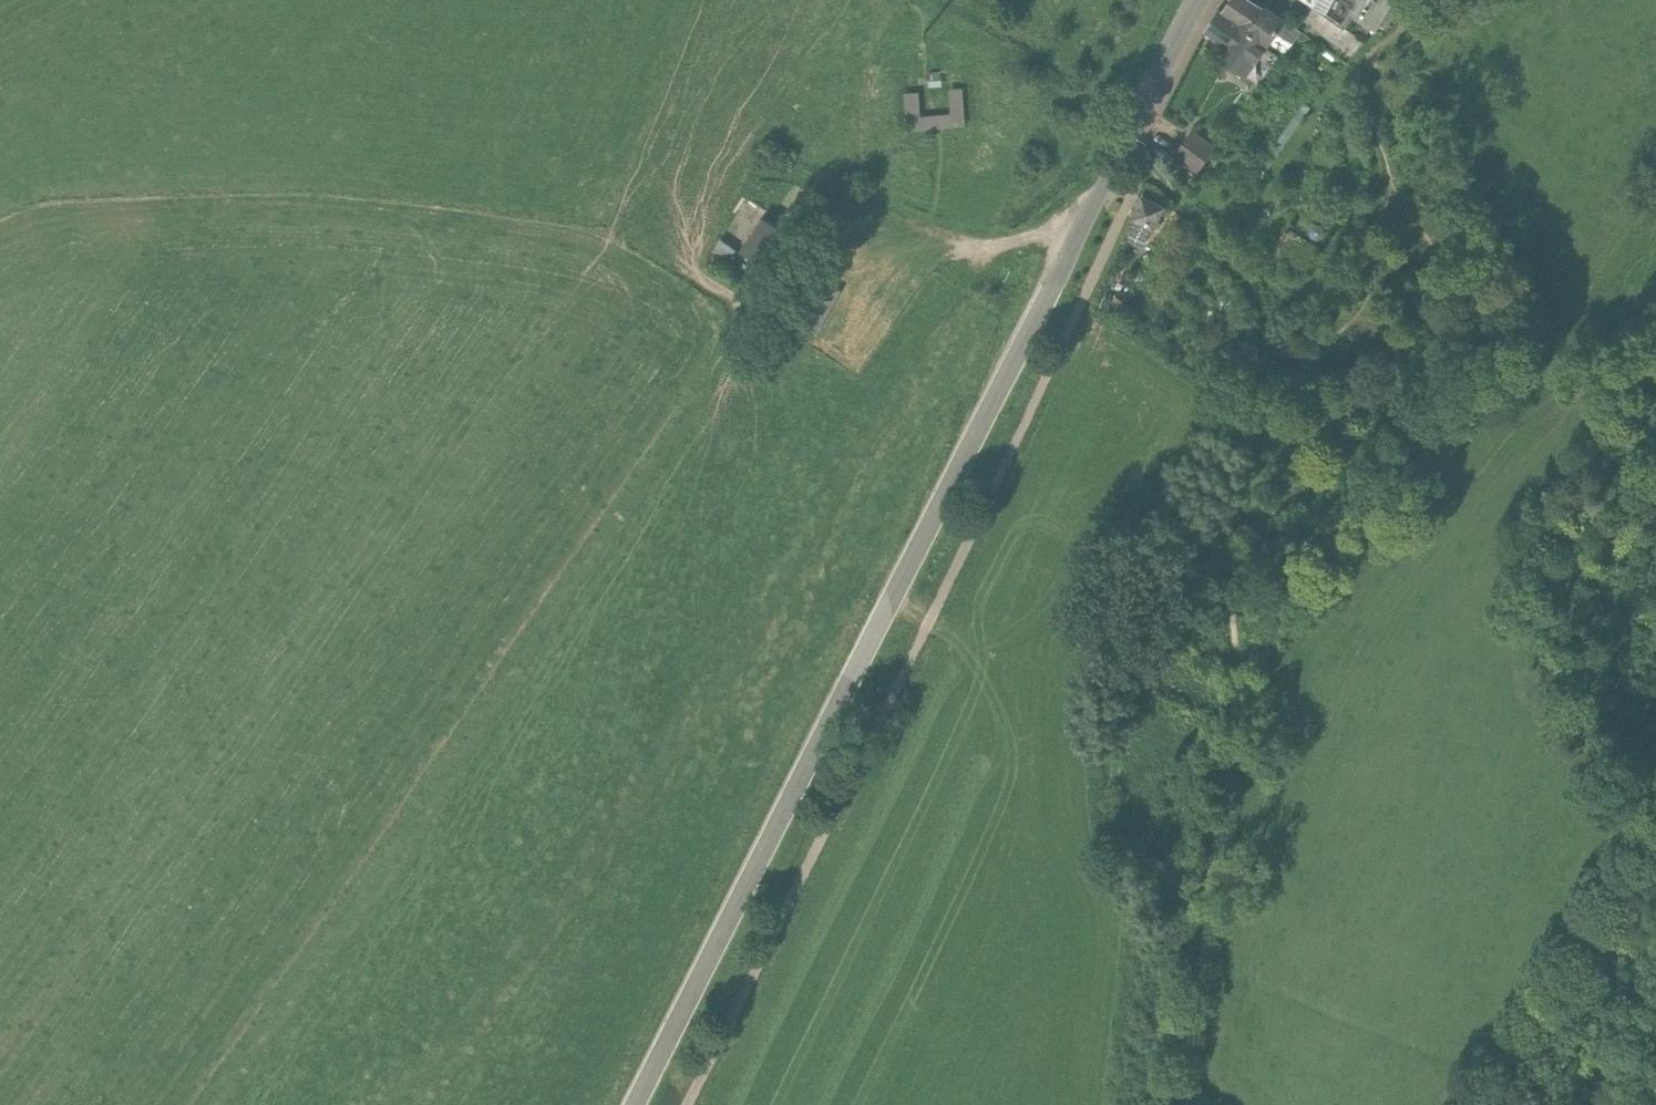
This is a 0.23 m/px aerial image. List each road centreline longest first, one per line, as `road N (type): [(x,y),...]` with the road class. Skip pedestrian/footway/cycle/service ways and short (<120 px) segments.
road 1 (tertiary): [(1202,0),(634,1104)]
road 2 (track): [(1234,554),(1226,497),(1267,323),(1190,214),(1125,144)]
road 3 (track): [(1088,218),(993,247),(784,177)]

